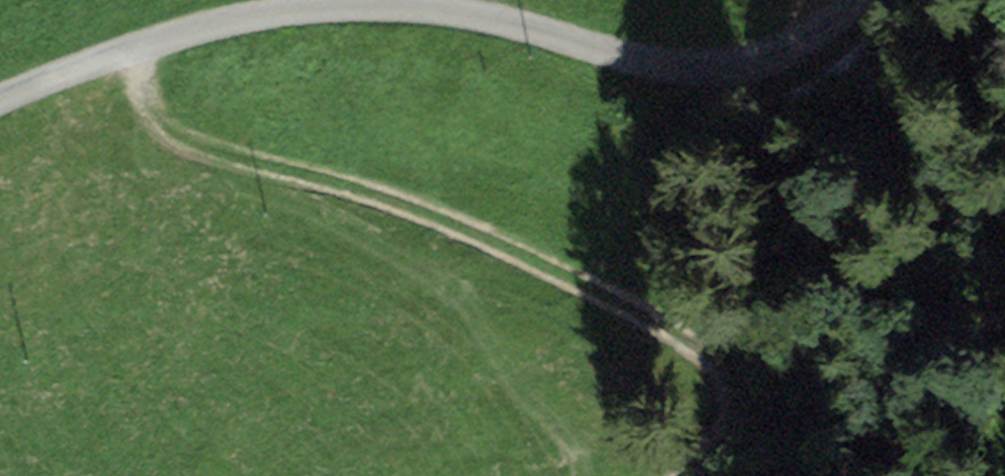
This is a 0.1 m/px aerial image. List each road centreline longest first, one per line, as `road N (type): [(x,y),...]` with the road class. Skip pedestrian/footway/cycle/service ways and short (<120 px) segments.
road 1 (track): [(0,100),(142,47),(295,10),(440,11),(684,58),(844,0)]
road 2 (track): [(142,47),(156,116),(182,136),(402,204),(534,261),(686,350),(708,394),(704,453),(687,475)]

